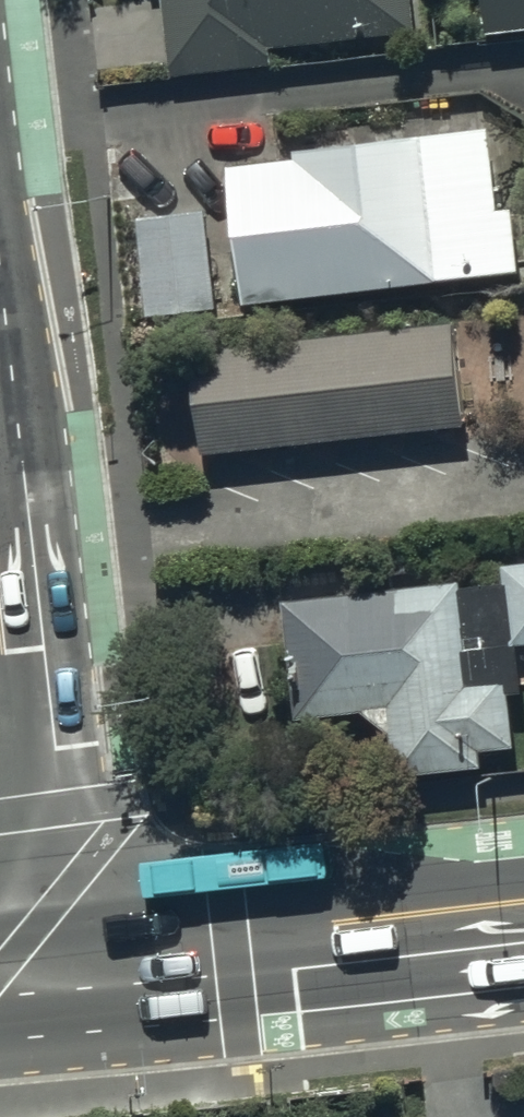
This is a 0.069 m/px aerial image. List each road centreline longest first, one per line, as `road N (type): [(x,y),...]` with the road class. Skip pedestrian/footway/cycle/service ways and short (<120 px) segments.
road 1 (tertiary): [(55,977),(0,469)]
road 2 (secondary): [(523,924),(55,977)]

